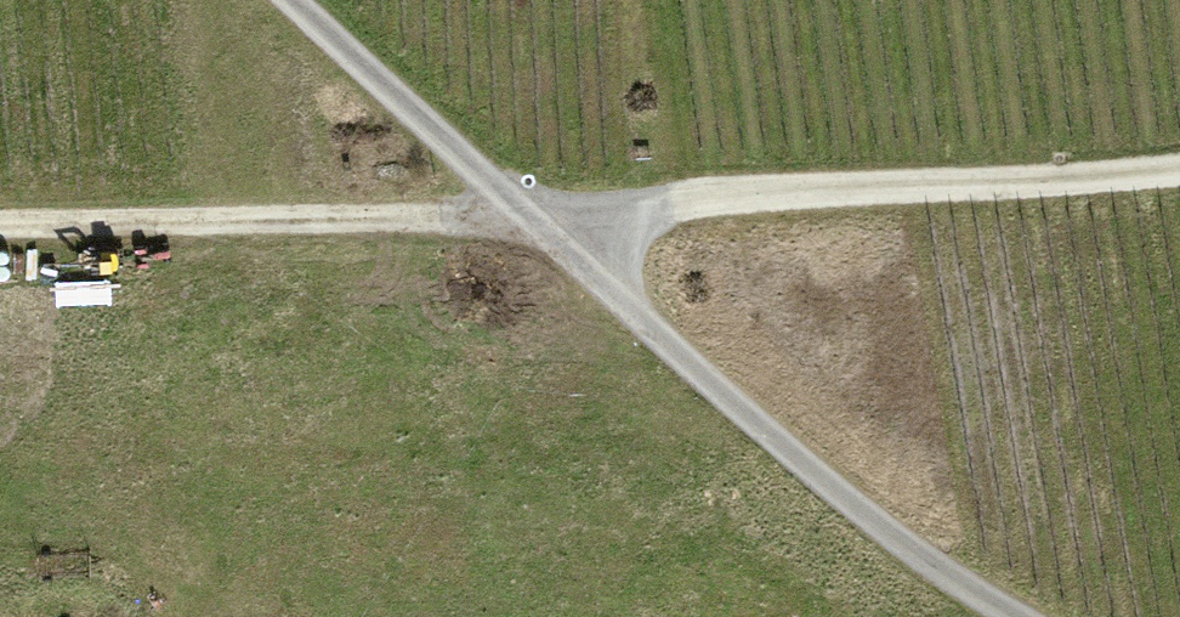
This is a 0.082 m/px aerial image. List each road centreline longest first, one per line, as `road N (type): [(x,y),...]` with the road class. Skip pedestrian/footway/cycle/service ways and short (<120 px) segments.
road 1 (track): [(1179,169),(536,215),(0,227)]
road 2 (track): [(1019,616),(925,563),(691,366),(294,0)]

